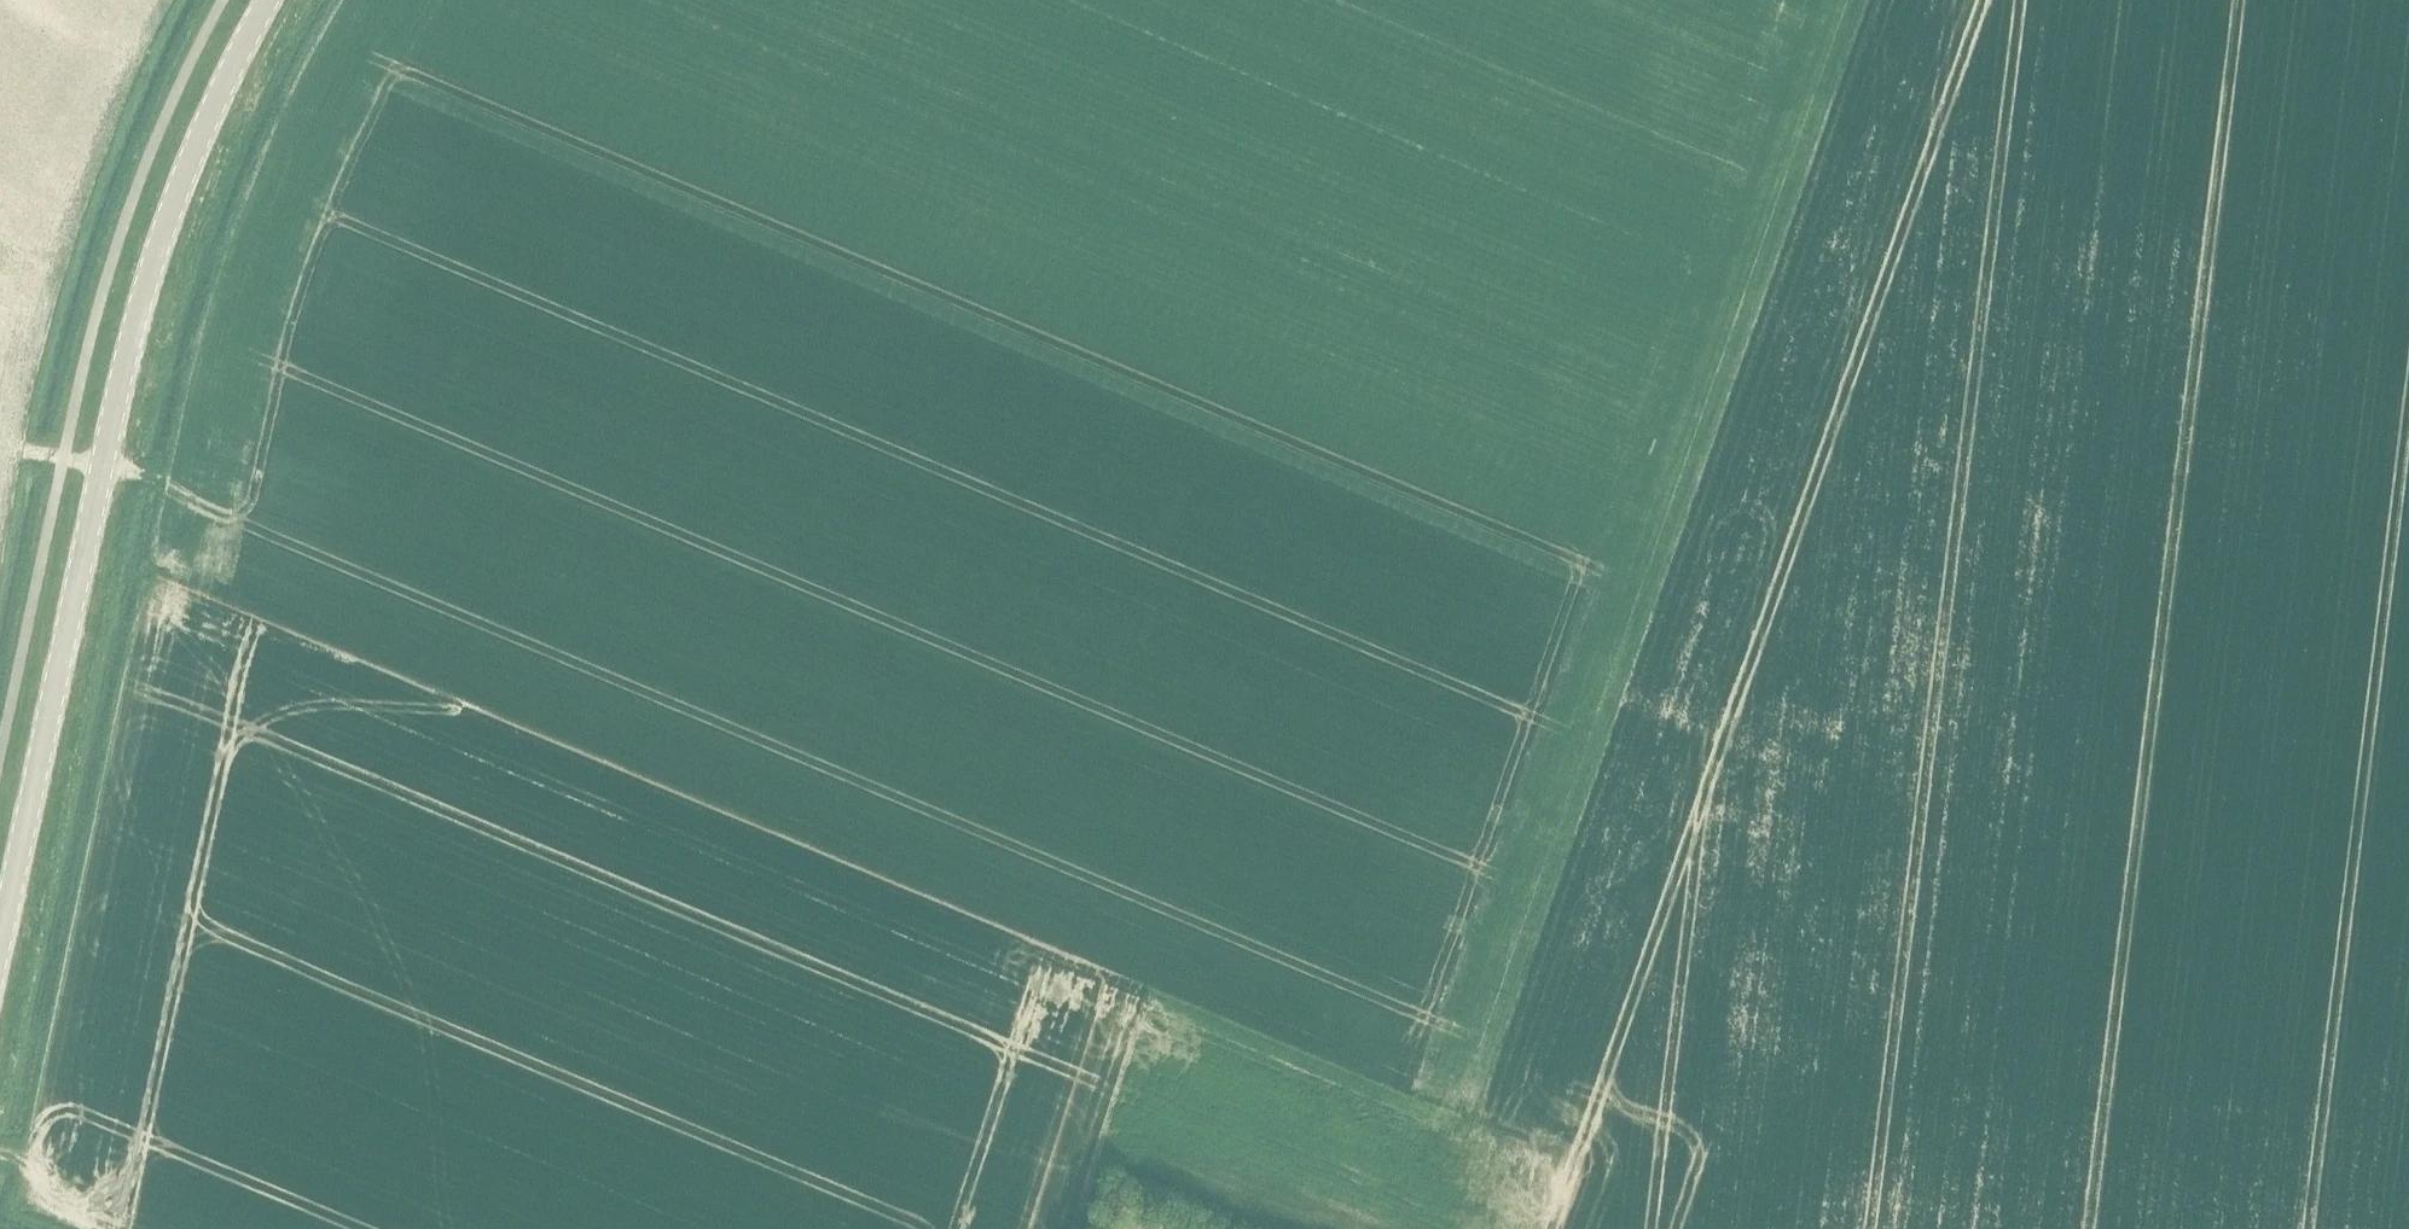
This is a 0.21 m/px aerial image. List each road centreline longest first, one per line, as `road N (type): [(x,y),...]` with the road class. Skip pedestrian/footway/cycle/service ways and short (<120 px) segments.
road 1 (tertiary): [(0,925),(141,262),(205,102),(261,0)]

